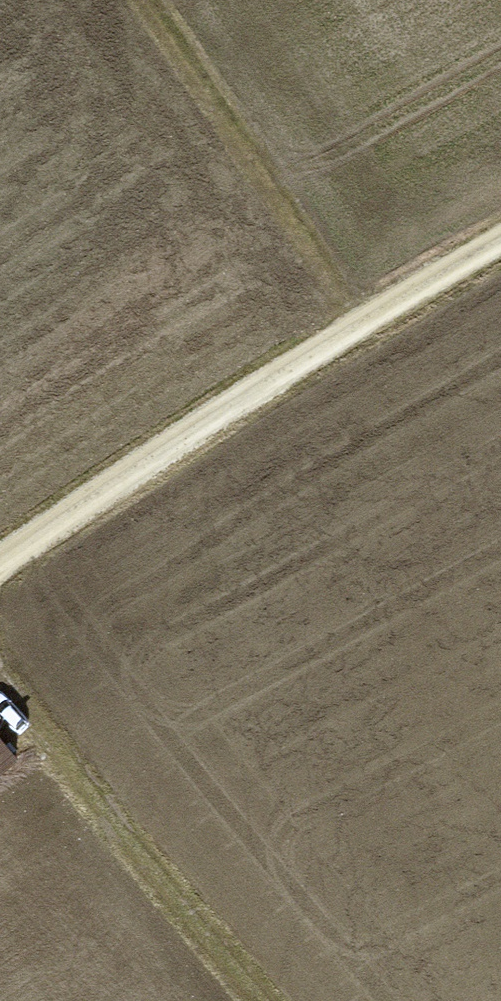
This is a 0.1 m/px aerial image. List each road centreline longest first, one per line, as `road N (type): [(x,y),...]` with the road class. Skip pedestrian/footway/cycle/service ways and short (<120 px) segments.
road 1 (track): [(0,563),(335,330),(500,236)]
road 2 (track): [(271,1000),(0,655)]
road 3 (track): [(335,330),(122,0)]

